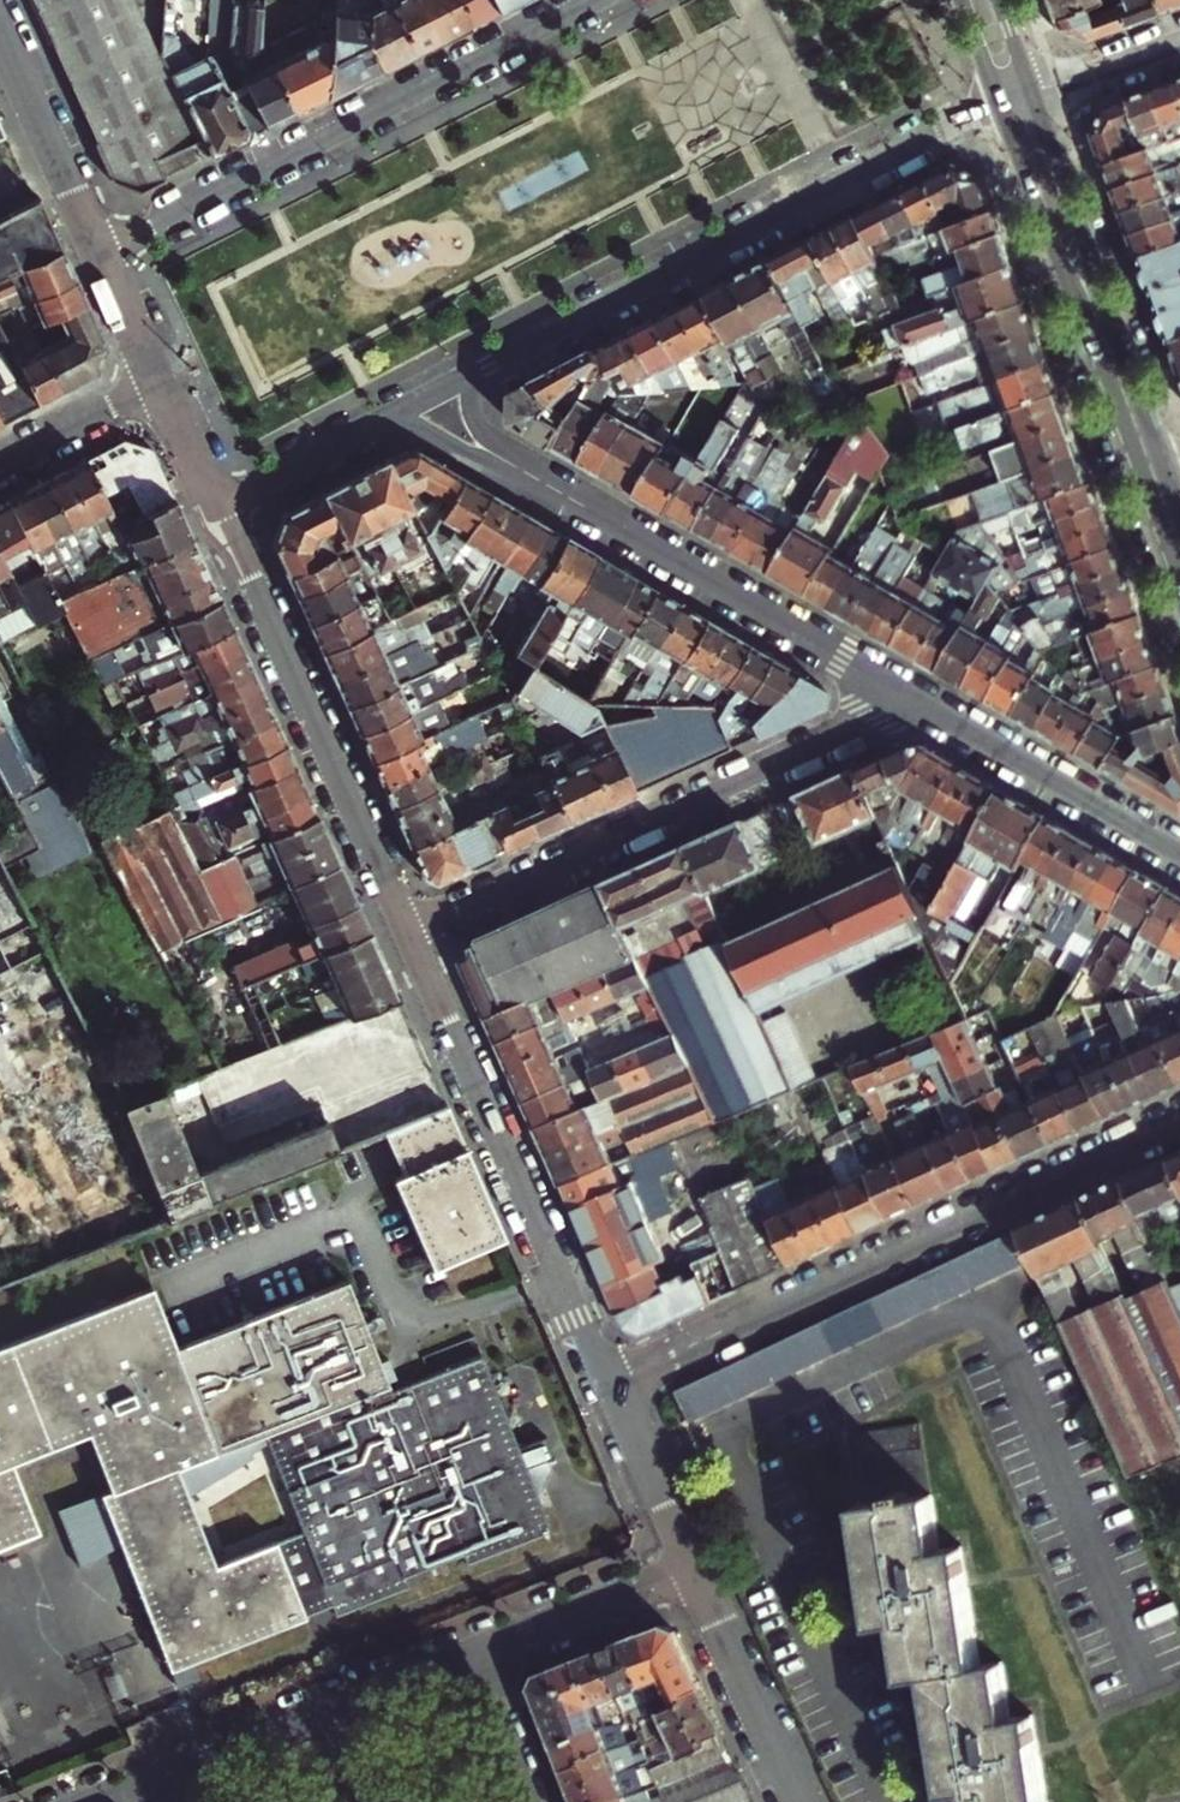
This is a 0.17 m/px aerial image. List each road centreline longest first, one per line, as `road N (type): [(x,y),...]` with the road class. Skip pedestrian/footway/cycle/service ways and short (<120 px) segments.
road 1 (residential): [(419,405),(1000,104)]
road 2 (residential): [(611,1386),(1179,1124)]
road 3 (residential): [(419,405),(913,696)]
road 4 (residential): [(600,0),(102,253)]
road 5 (residential): [(913,696),(410,937)]
road 6 (residential): [(611,1386),(410,937)]
road 7 (residential): [(410,937),(219,510)]
road 8 (residential): [(181,1773),(484,1653)]
road 9 (residential): [(913,696),(1179,857)]
road 10 (secondary): [(1106,344),(1082,227),(1033,92)]
road 11 (secondary): [(1000,104),(1050,237),(1106,344)]
road 12 (residential): [(804,1801),(697,1569)]
road 13 (residential): [(0,24),(102,253)]
road 14 (residential): [(484,1653),(697,1569)]
road 15 (residential): [(219,510),(419,405)]
road 16 (residential): [(697,1569),(611,1386)]
road 17 (residential): [(0,465),(161,381)]
road 18 (residential): [(539,1801),(484,1653)]
road 19 (residential): [(1033,92),(1179,39)]
road 20 (secondary): [(1106,344),(1159,489)]
road 21 (residential): [(219,510),(161,381)]
road 22 (residential): [(161,381),(102,253)]

